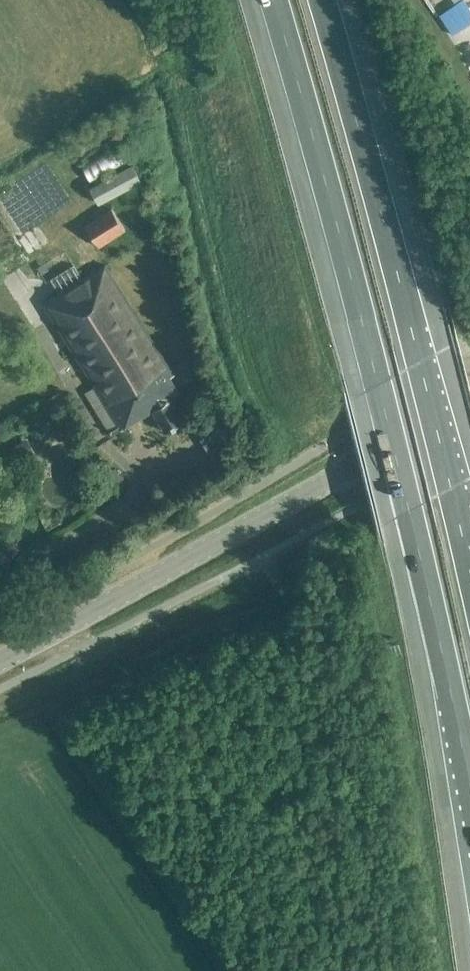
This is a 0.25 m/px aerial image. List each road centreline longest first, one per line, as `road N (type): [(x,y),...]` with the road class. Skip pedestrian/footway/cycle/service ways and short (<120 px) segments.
road 1 (motorway): [(272,0),(381,385),(469,794)]
road 2 (motorway): [(469,570),(423,363),(321,0)]
road 3 (tertiary): [(0,662),(469,403)]

